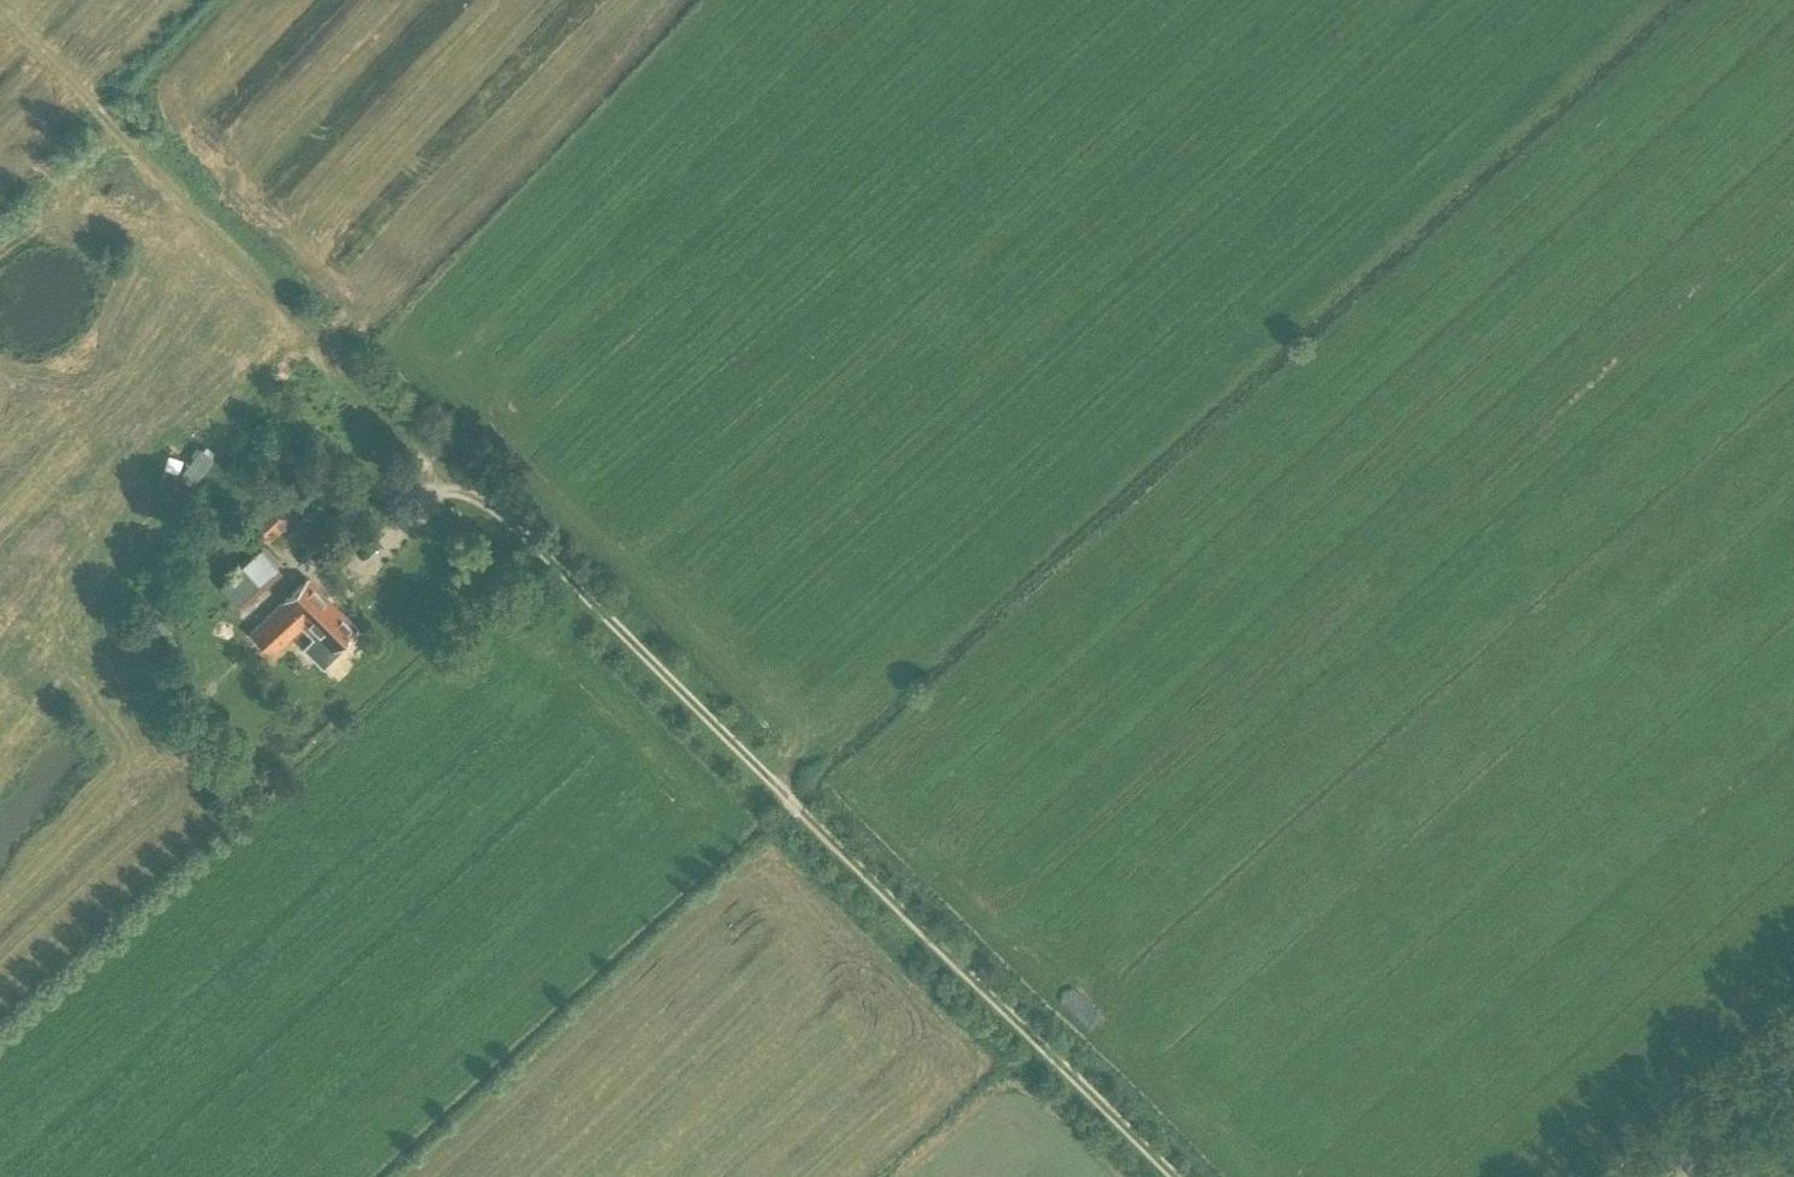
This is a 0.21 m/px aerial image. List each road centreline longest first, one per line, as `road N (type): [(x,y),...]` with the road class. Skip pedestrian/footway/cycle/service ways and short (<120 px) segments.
road 1 (track): [(1177,1176),(0,16)]
road 2 (tertiary): [(1656,1176),(1793,1056)]

